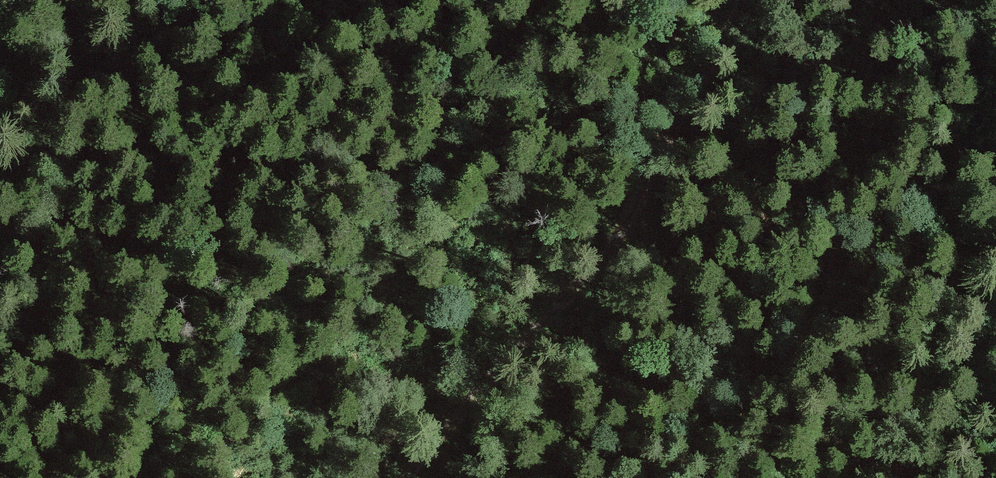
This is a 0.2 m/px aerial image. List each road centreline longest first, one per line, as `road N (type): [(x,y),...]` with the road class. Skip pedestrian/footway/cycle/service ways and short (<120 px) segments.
road 1 (track): [(407,477),(571,317),(614,260),(741,0)]
road 2 (track): [(995,198),(926,350),(819,477)]
road 3 (track): [(0,179),(16,157),(206,0)]

